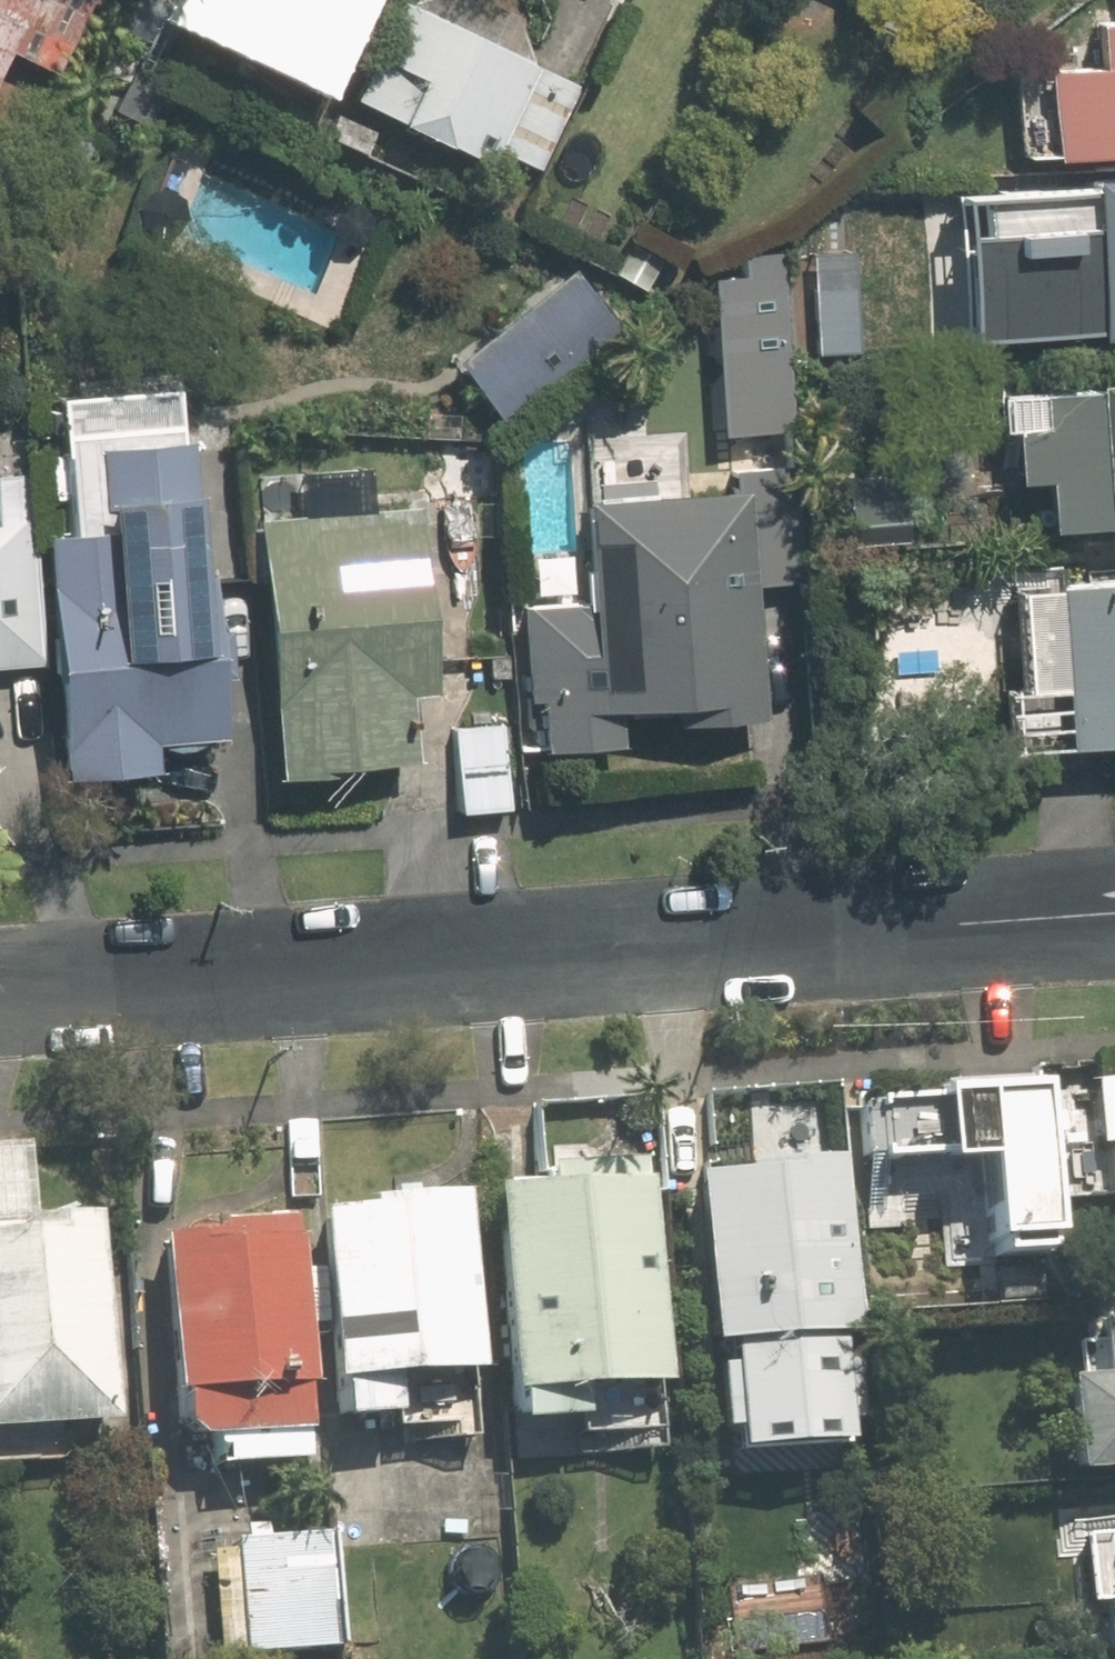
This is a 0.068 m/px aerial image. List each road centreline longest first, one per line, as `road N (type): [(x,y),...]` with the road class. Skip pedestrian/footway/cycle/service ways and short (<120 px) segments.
road 1 (residential): [(0,992),(1114,911)]

